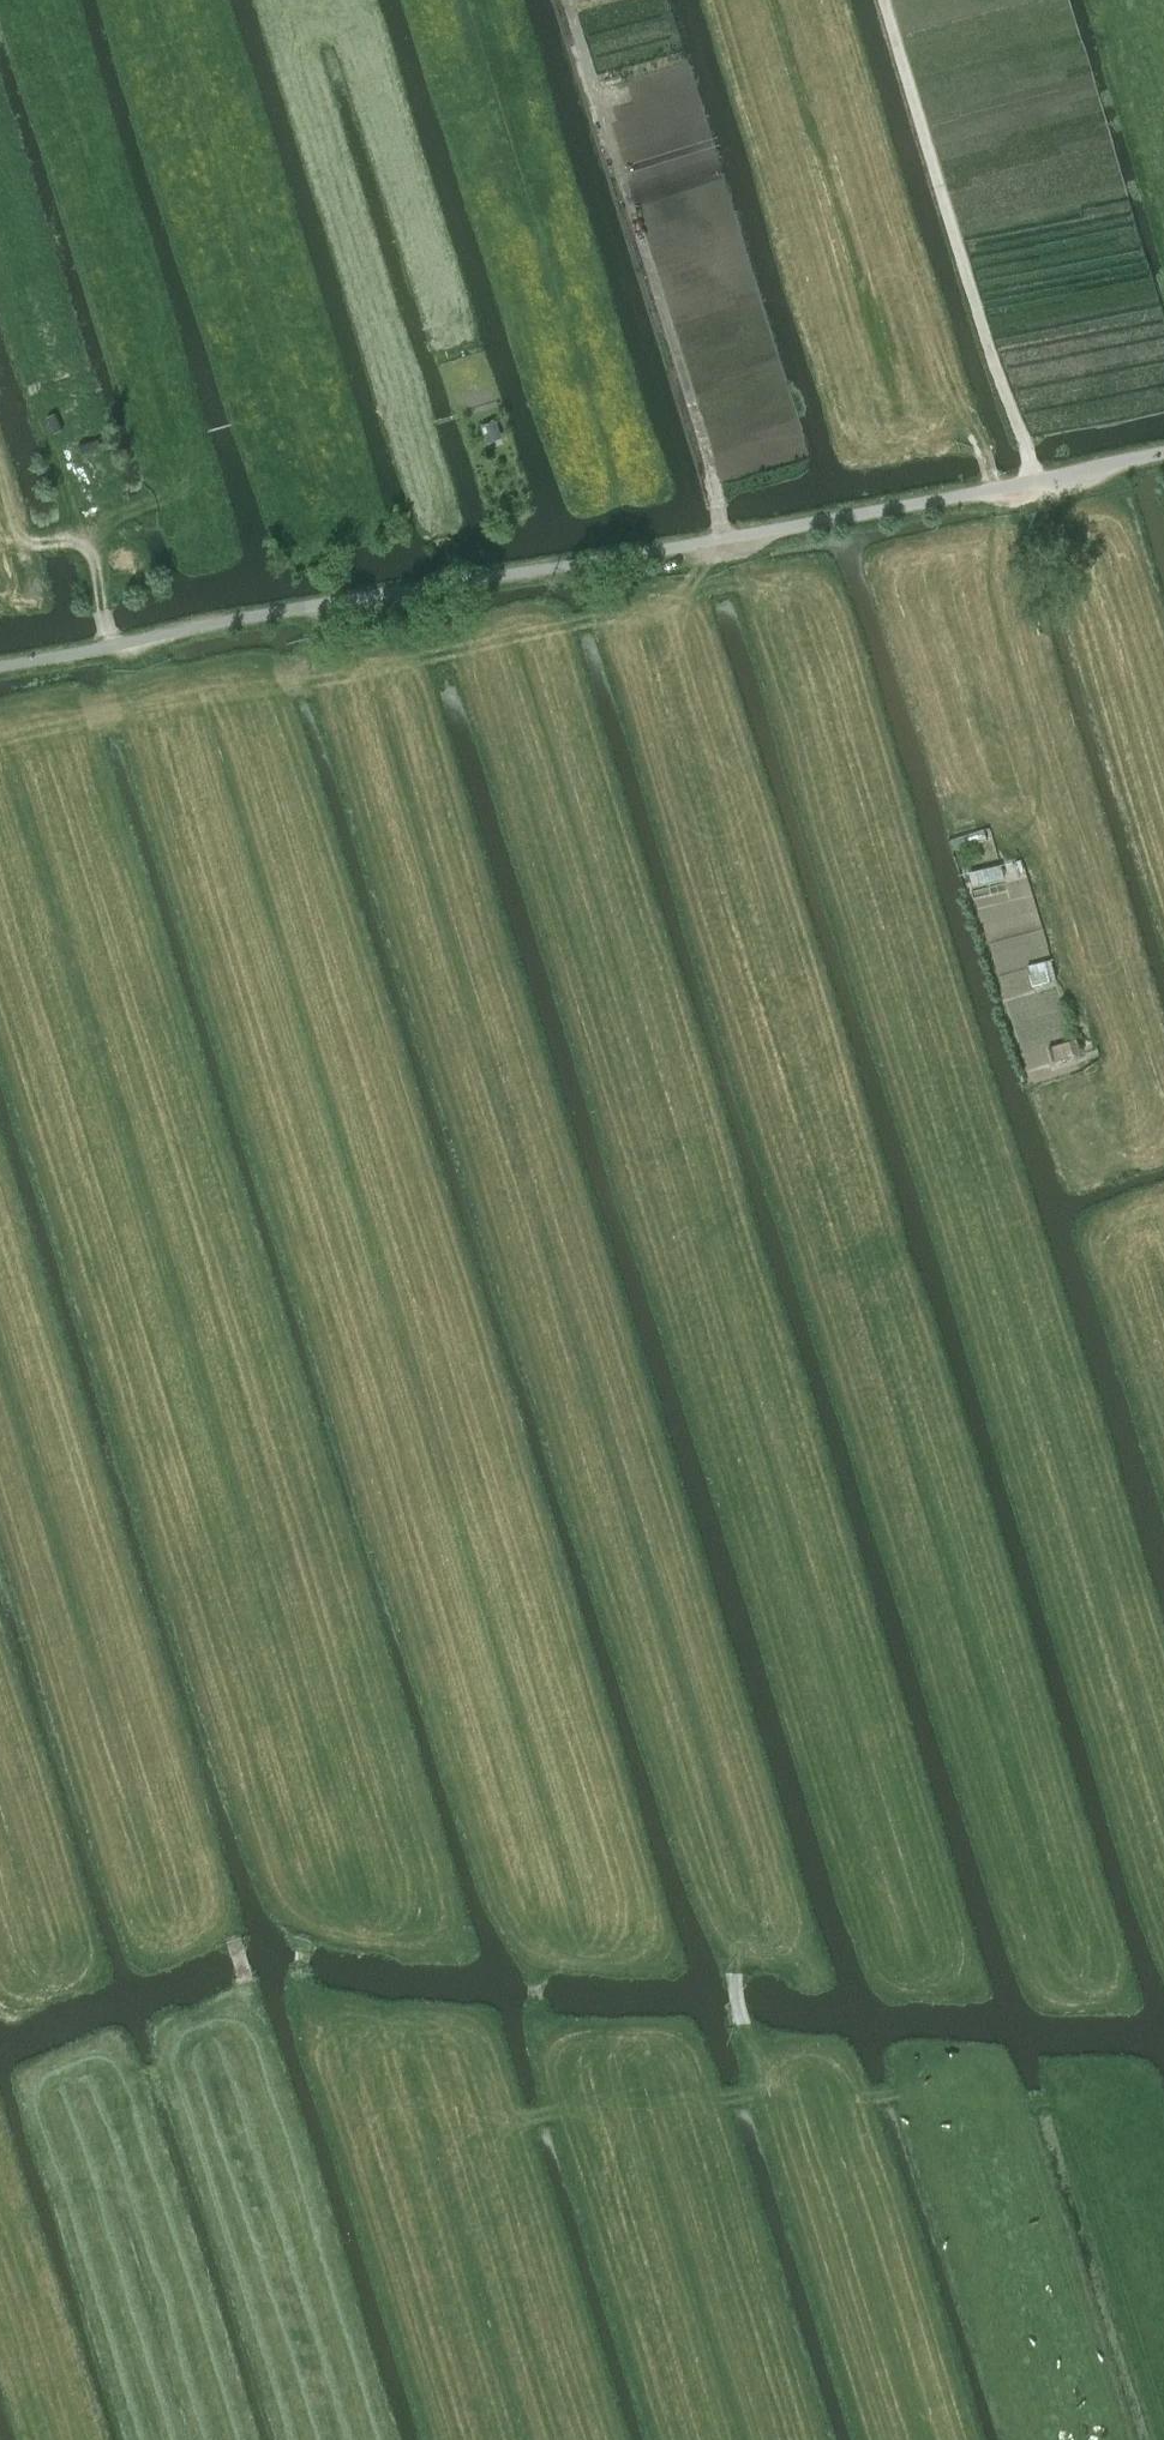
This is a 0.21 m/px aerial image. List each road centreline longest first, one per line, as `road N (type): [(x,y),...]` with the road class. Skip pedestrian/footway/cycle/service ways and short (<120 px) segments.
road 1 (track): [(722,537),(714,487),(564,0)]
road 2 (track): [(1038,479),(890,0)]

